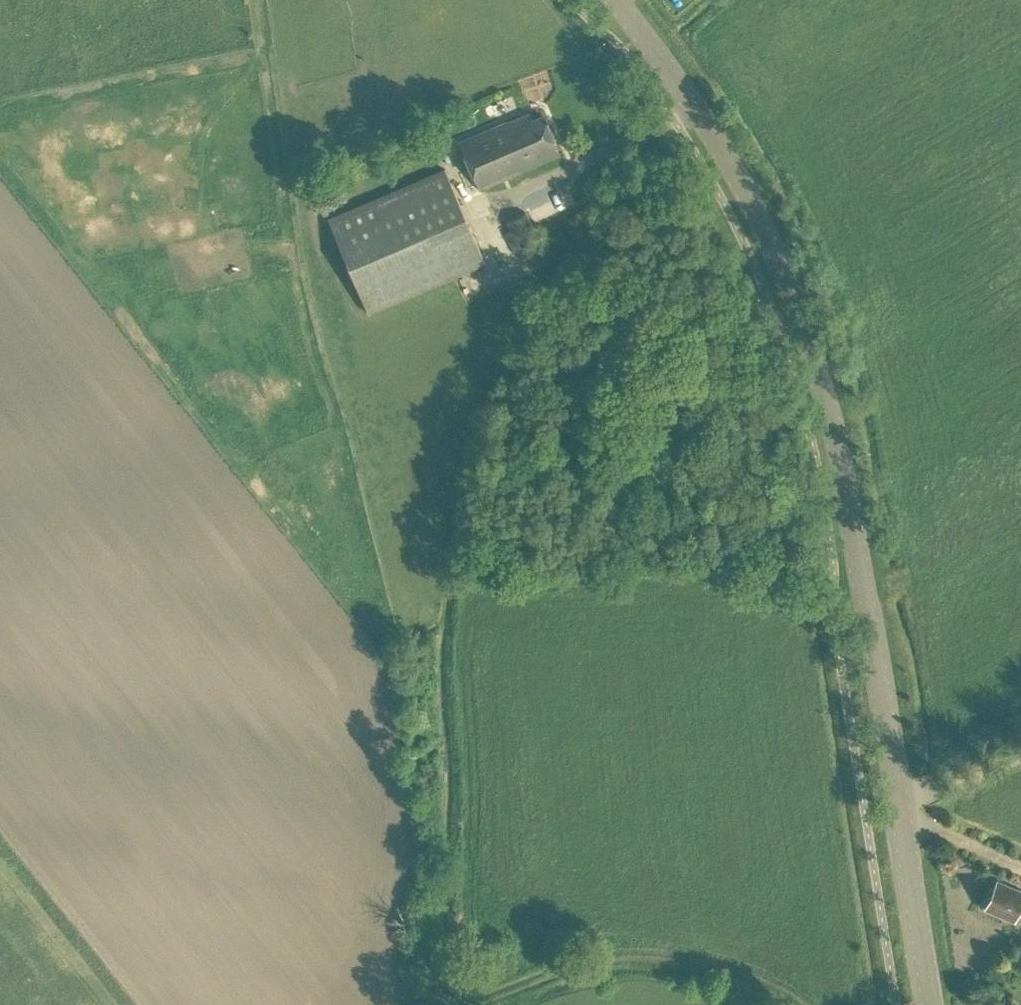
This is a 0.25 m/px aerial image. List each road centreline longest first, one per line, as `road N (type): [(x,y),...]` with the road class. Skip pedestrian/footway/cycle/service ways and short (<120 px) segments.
road 1 (secondary): [(929,1004),(865,602),(833,432),(800,326),(735,171),(615,0)]

